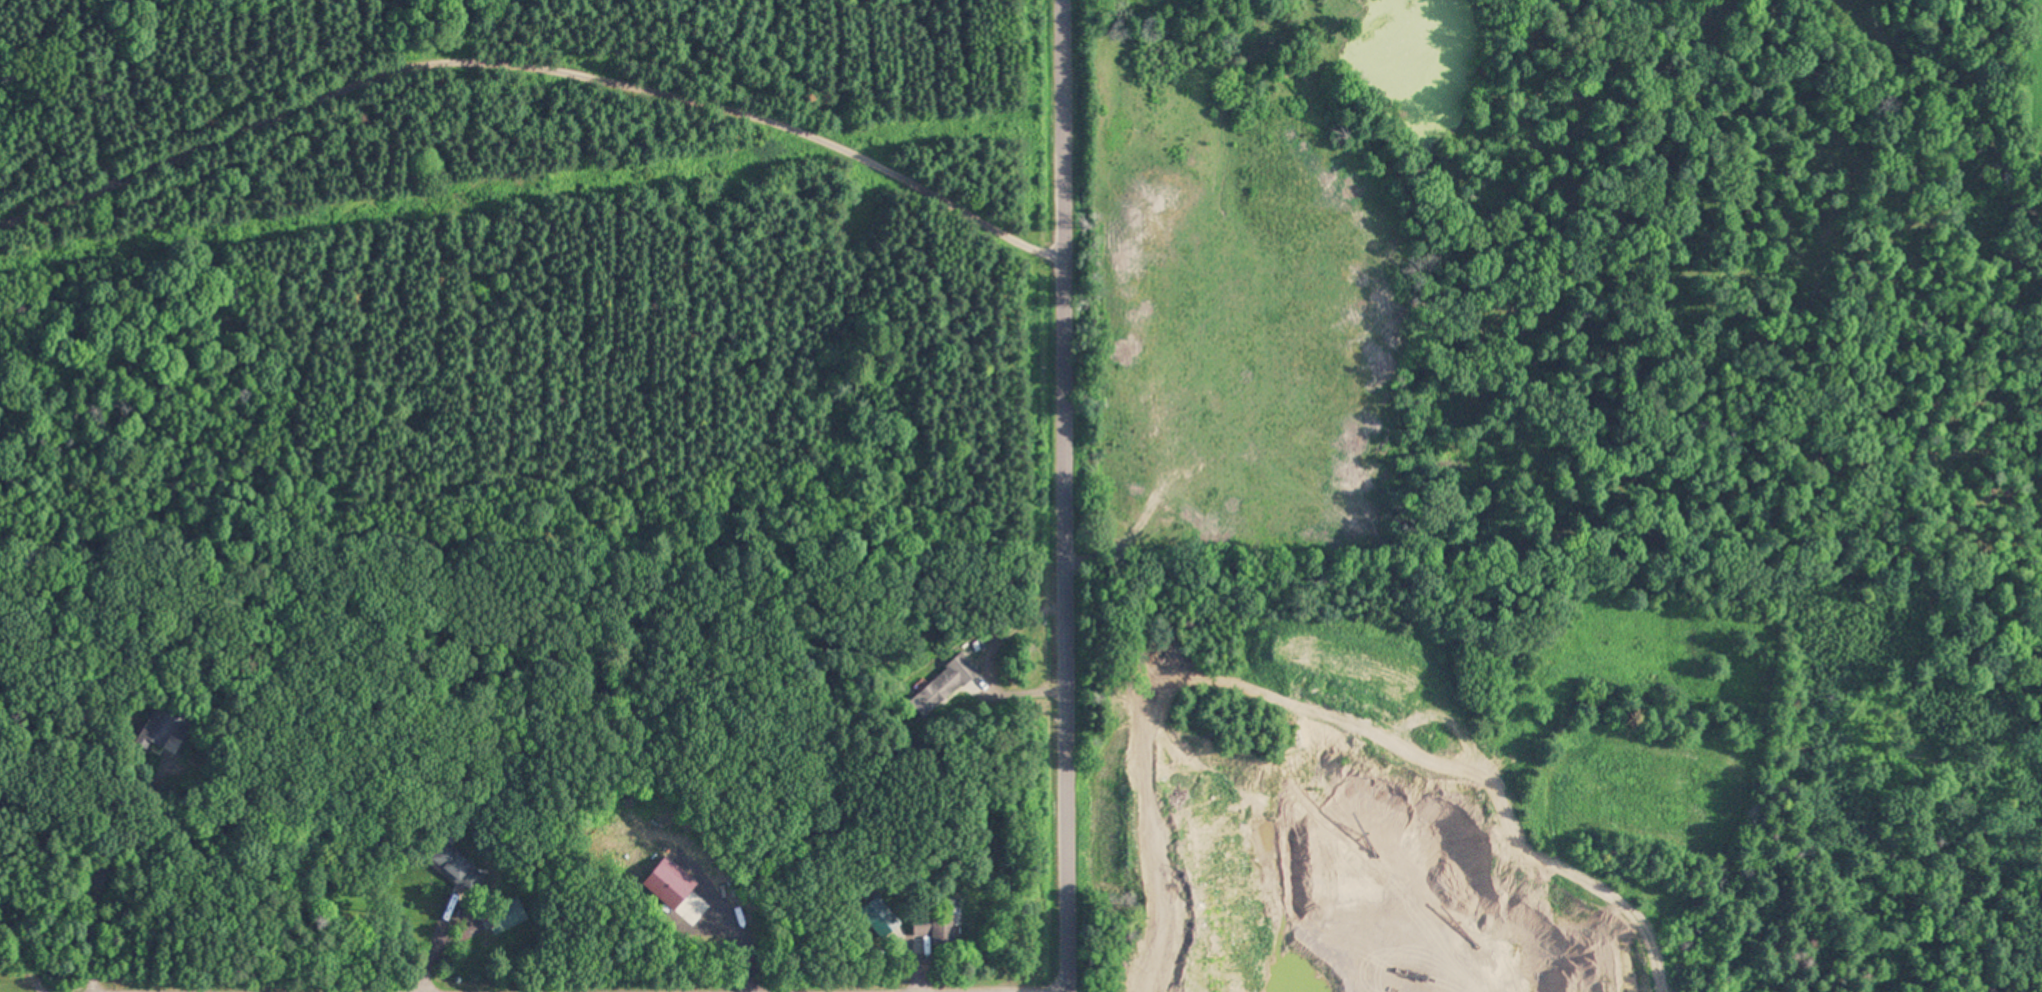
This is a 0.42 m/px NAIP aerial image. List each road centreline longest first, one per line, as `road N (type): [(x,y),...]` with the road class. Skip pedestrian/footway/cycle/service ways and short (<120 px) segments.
road 1 (residential): [(1069,991),(1063,0)]

